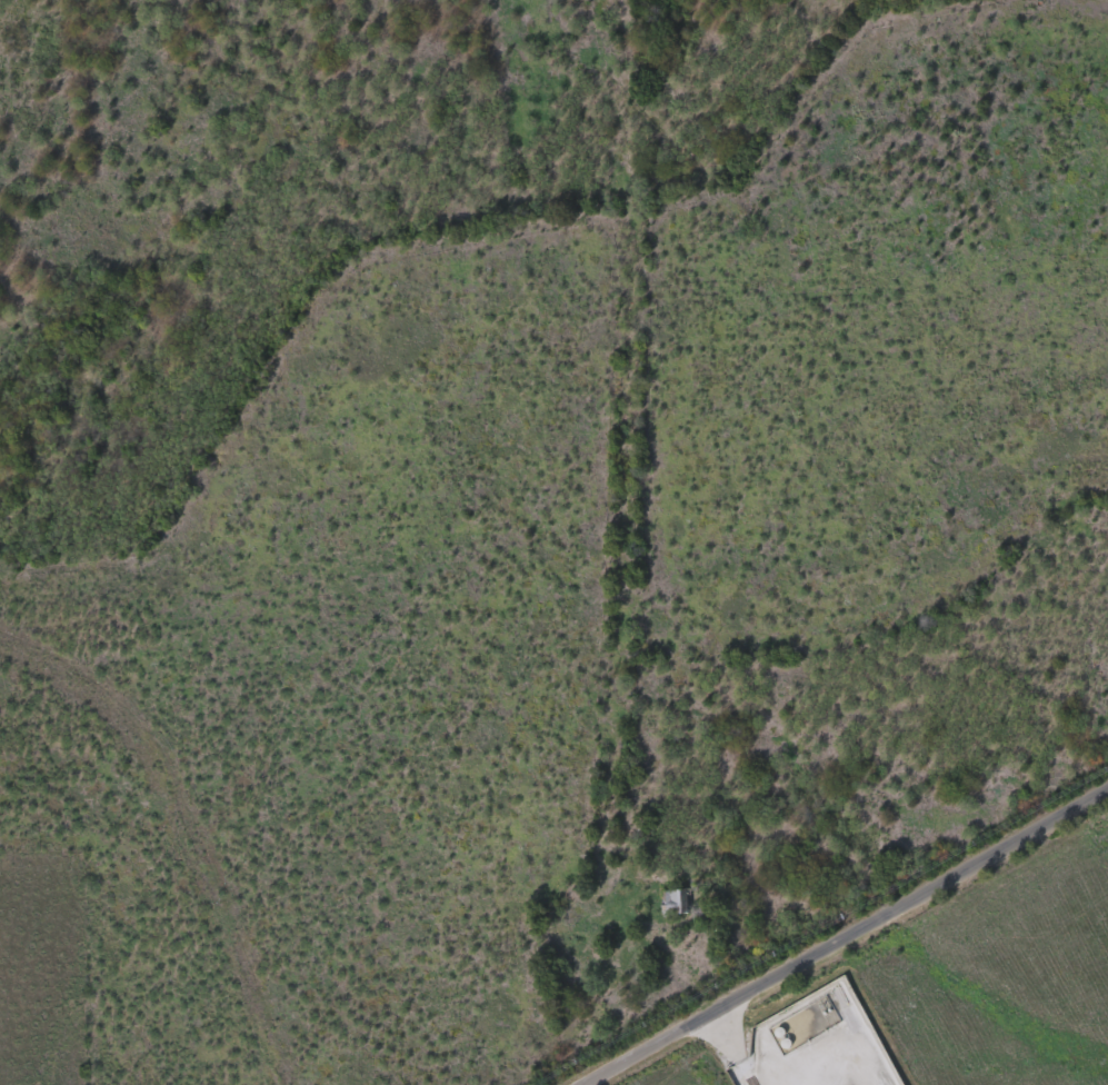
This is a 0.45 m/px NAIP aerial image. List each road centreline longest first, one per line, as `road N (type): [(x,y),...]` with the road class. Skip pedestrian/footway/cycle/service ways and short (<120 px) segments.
road 1 (tertiary): [(1107,802),(612,1084)]

